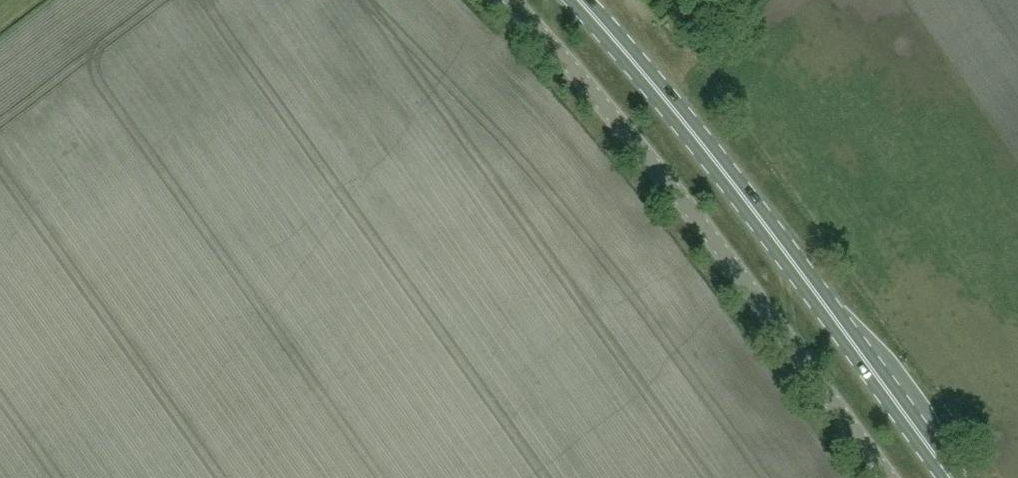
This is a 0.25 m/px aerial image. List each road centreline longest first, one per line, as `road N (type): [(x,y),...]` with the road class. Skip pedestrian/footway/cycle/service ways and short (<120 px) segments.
road 1 (unclassified): [(889,477),(723,253),(509,0)]
road 2 (primary): [(955,477),(759,218),(579,0)]

